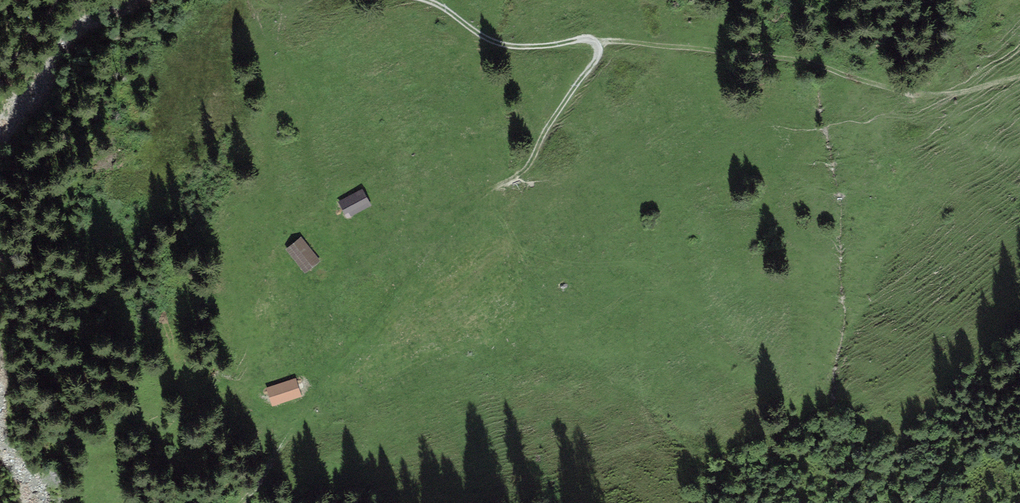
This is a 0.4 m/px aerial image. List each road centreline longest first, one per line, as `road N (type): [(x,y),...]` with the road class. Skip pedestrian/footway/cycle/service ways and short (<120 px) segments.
road 1 (track): [(319,240),(346,243),(511,180),(591,65),(585,43),(526,49),(488,41),(421,0)]
road 2 (track): [(585,43),(812,67),(942,96),(1019,77)]
road 3 (track): [(495,187),(456,221),(335,368),(242,502)]

